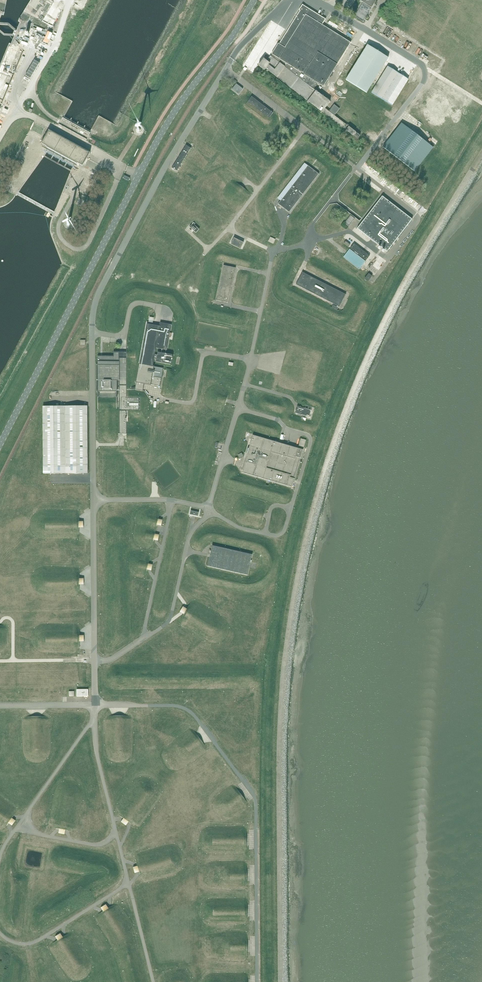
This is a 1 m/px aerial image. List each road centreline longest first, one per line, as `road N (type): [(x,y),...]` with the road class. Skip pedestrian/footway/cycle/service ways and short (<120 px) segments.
road 1 (track): [(269,981),(270,711),(301,515),(368,330),(481,134)]
road 2 (unclassified): [(0,445),(139,175)]
road 3 (unclassified): [(139,175),(254,0)]
road 4 (unclassified): [(139,175),(33,116),(17,115)]

